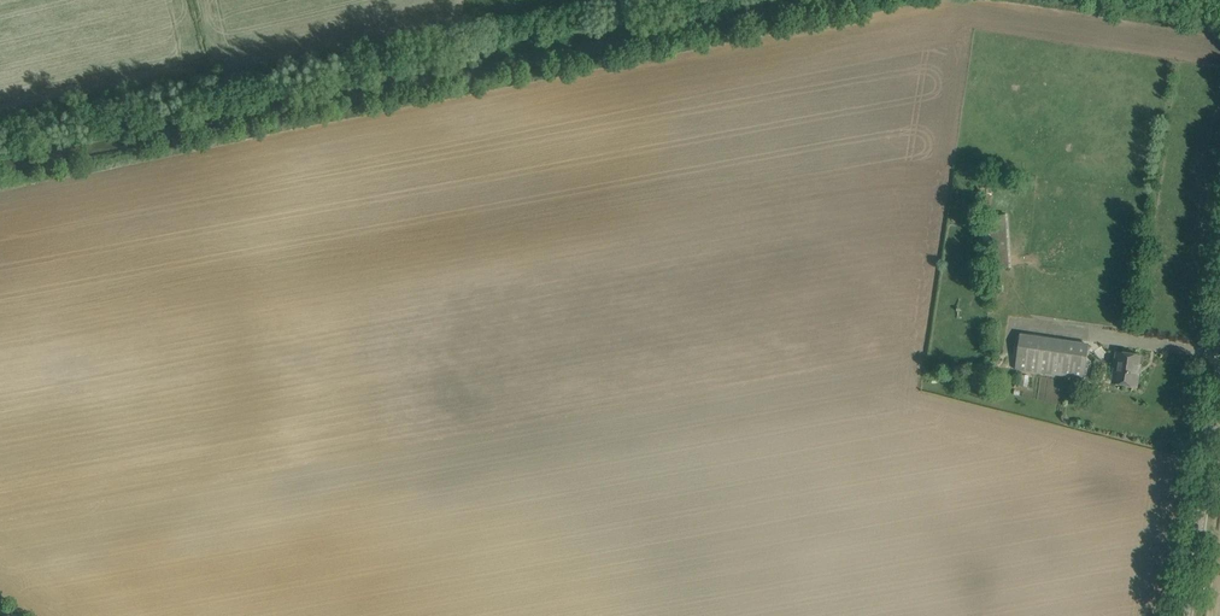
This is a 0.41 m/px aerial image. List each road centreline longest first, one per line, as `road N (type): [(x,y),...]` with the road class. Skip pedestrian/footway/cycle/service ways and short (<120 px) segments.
road 1 (tertiary): [(1180,615),(1219,349)]

